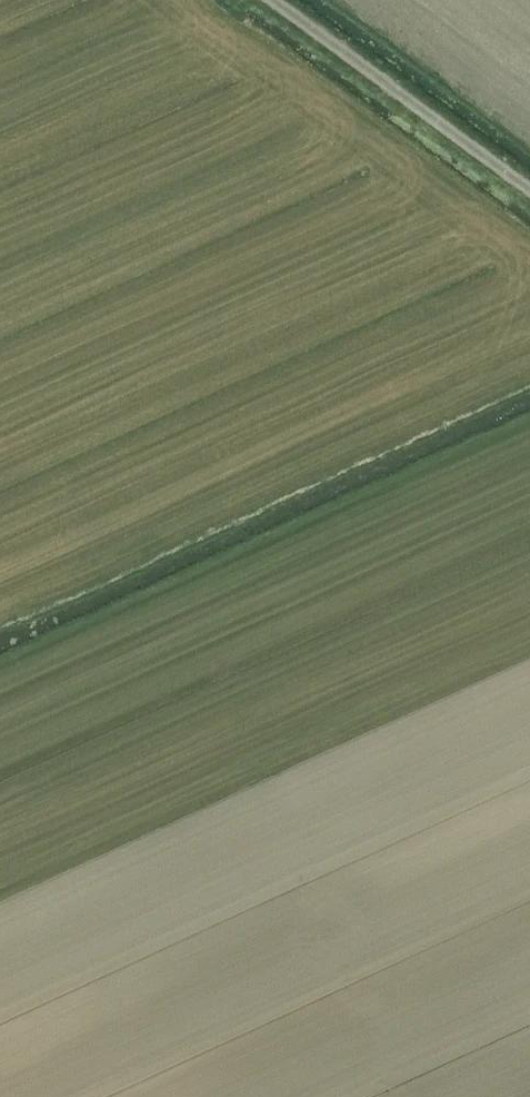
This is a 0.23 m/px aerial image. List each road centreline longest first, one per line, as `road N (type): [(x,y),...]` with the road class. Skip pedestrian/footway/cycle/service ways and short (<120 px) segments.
road 1 (unclassified): [(280,0),(529,190)]

